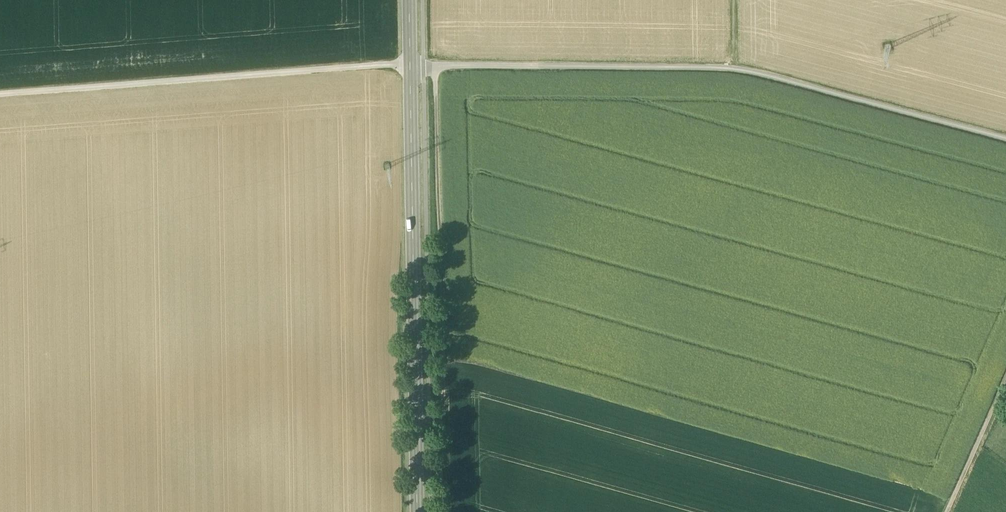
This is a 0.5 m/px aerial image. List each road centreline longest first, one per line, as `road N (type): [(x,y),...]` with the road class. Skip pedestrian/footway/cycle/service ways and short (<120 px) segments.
road 1 (track): [(0,95),(410,65),(733,67),(1005,140)]
road 2 (tertiary): [(409,0),(418,511)]
road 3 (track): [(435,66),(444,511)]
road 4 (track): [(949,511),(1005,380)]

